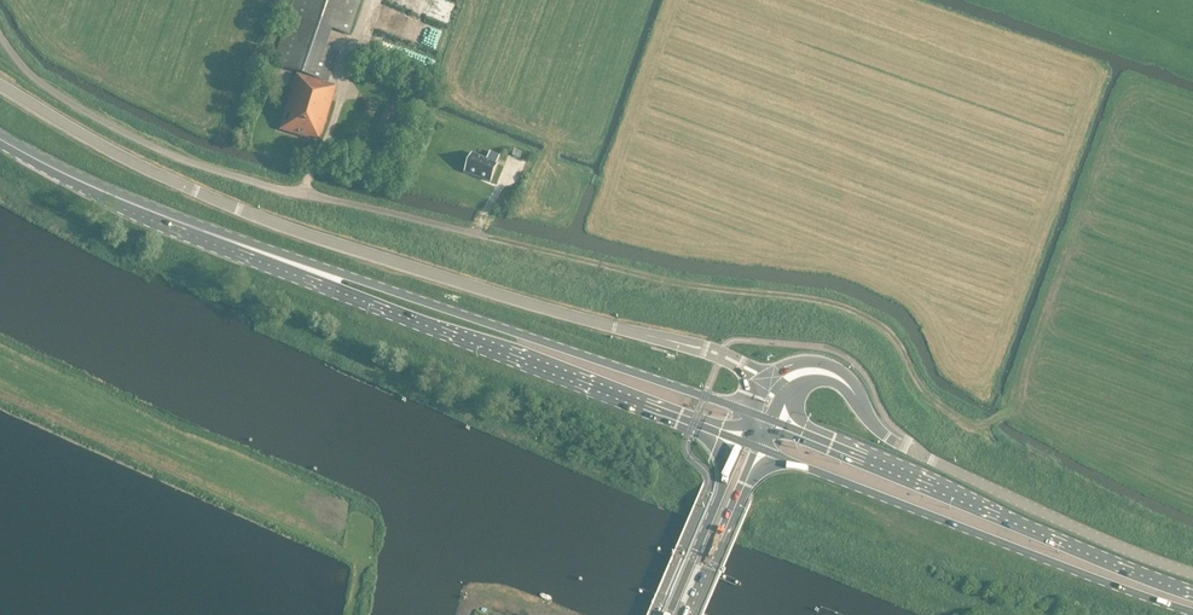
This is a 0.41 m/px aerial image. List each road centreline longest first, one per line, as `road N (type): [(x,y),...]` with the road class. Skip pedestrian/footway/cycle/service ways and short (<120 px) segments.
road 1 (tertiary): [(774,386),(721,355),(284,226),(154,172),(0,86)]
road 2 (track): [(489,237),(704,286),(853,306),(892,329),(918,378),(951,411),(986,423),(1018,408)]
road 3 (primary): [(294,264),(333,289),(742,442)]
road 4 (primary): [(752,413),(345,274),(294,264)]
road 5 (tertiary): [(1192,572),(887,436),(831,371),(800,369),(774,386)]
road 6 (primary): [(756,447),(1192,612)]
road 7 (primary): [(1192,590),(767,419)]
road 8 (primary): [(294,264),(121,199),(0,139)]
road 9 (primary): [(742,442),(671,614)]
road 10 (primary): [(684,614),(756,447)]

